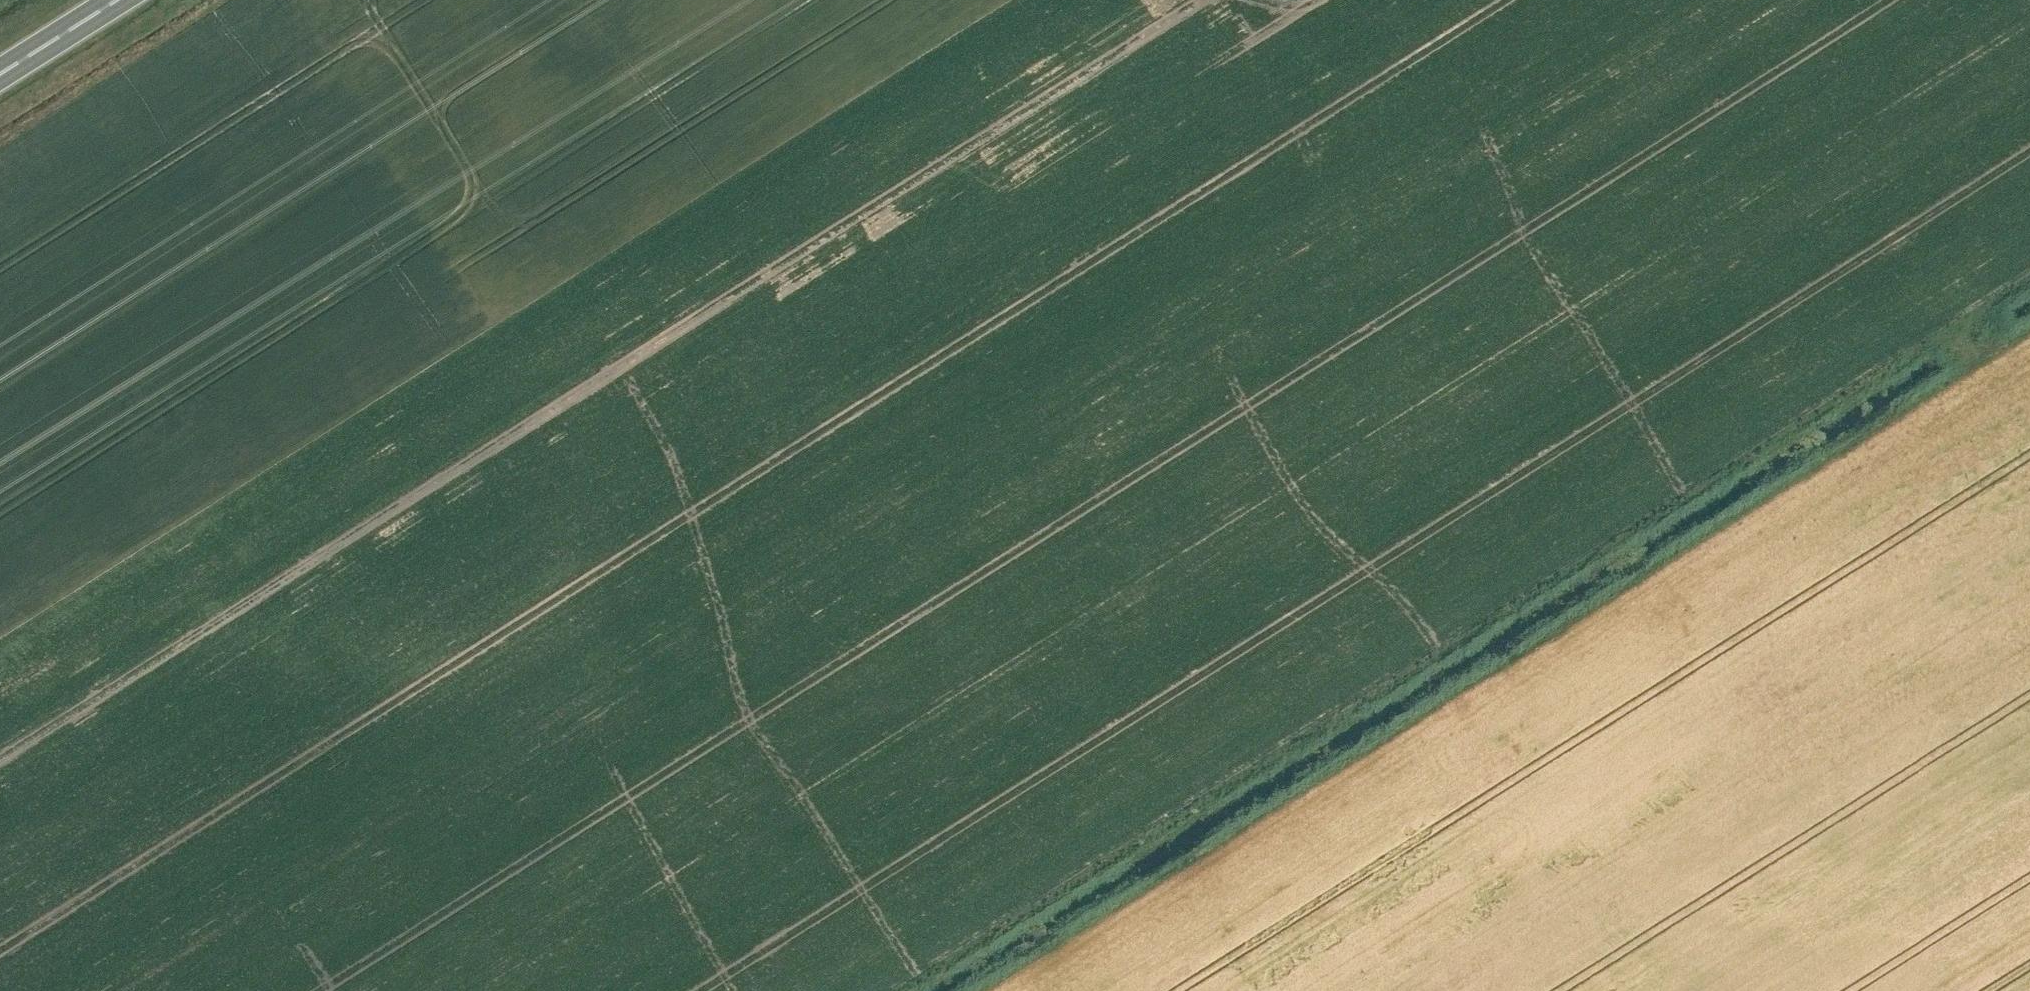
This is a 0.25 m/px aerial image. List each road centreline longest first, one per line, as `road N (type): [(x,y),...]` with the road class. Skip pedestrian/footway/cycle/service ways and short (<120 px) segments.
road 1 (trunk): [(0,73),(116,0)]

